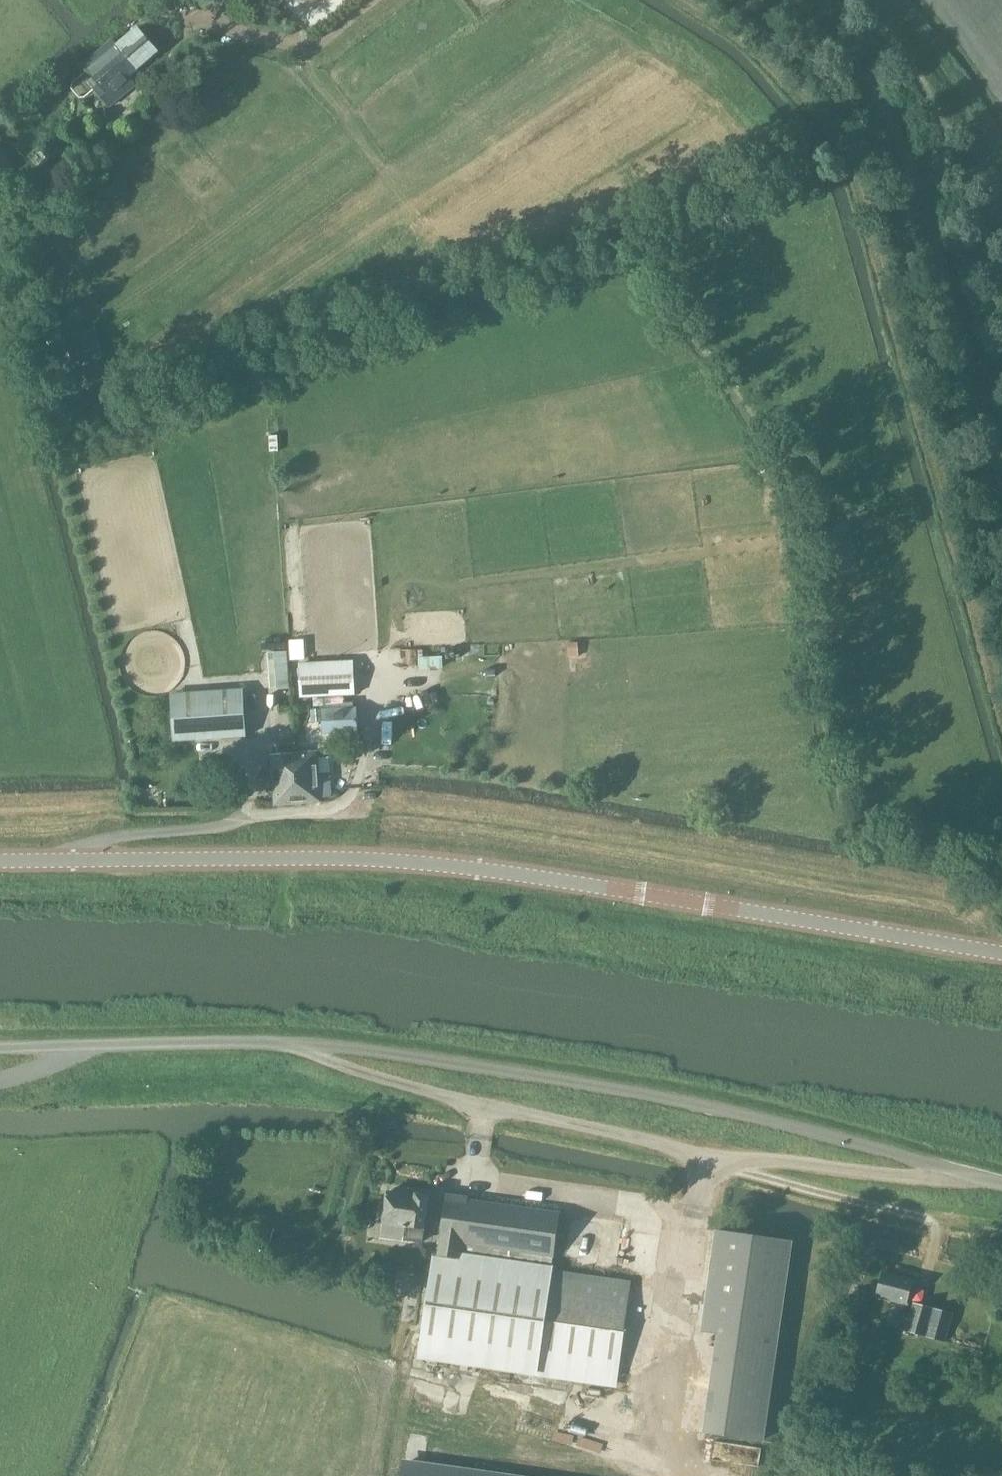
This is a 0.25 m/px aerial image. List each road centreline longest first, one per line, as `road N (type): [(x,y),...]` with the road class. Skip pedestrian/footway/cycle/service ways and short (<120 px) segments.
road 1 (unclassified): [(0,1048),(255,1042),(359,1049),(718,1108),(1001,1182)]
road 2 (secondary): [(1001,956),(450,868),(281,860),(0,864)]
road 3 (track): [(1001,179),(930,51),(882,0)]

